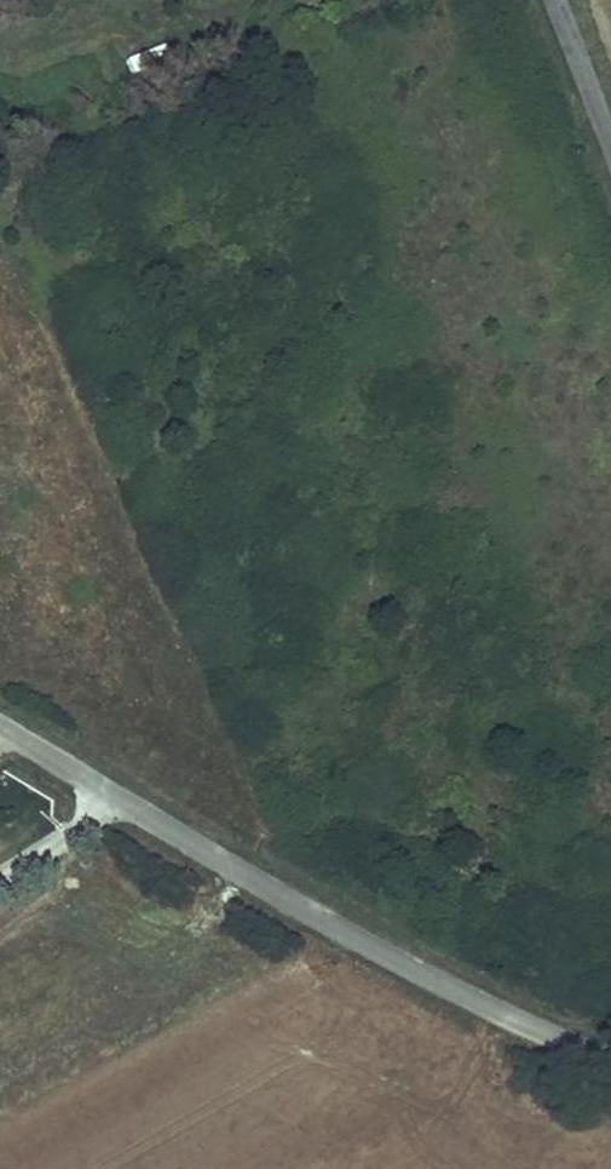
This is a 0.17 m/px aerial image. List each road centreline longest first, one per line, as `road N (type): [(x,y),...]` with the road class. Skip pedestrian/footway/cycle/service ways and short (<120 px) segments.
road 1 (unclassified): [(610,1053),(390,952),(0,726)]
road 2 (unclassified): [(610,146),(555,0)]

